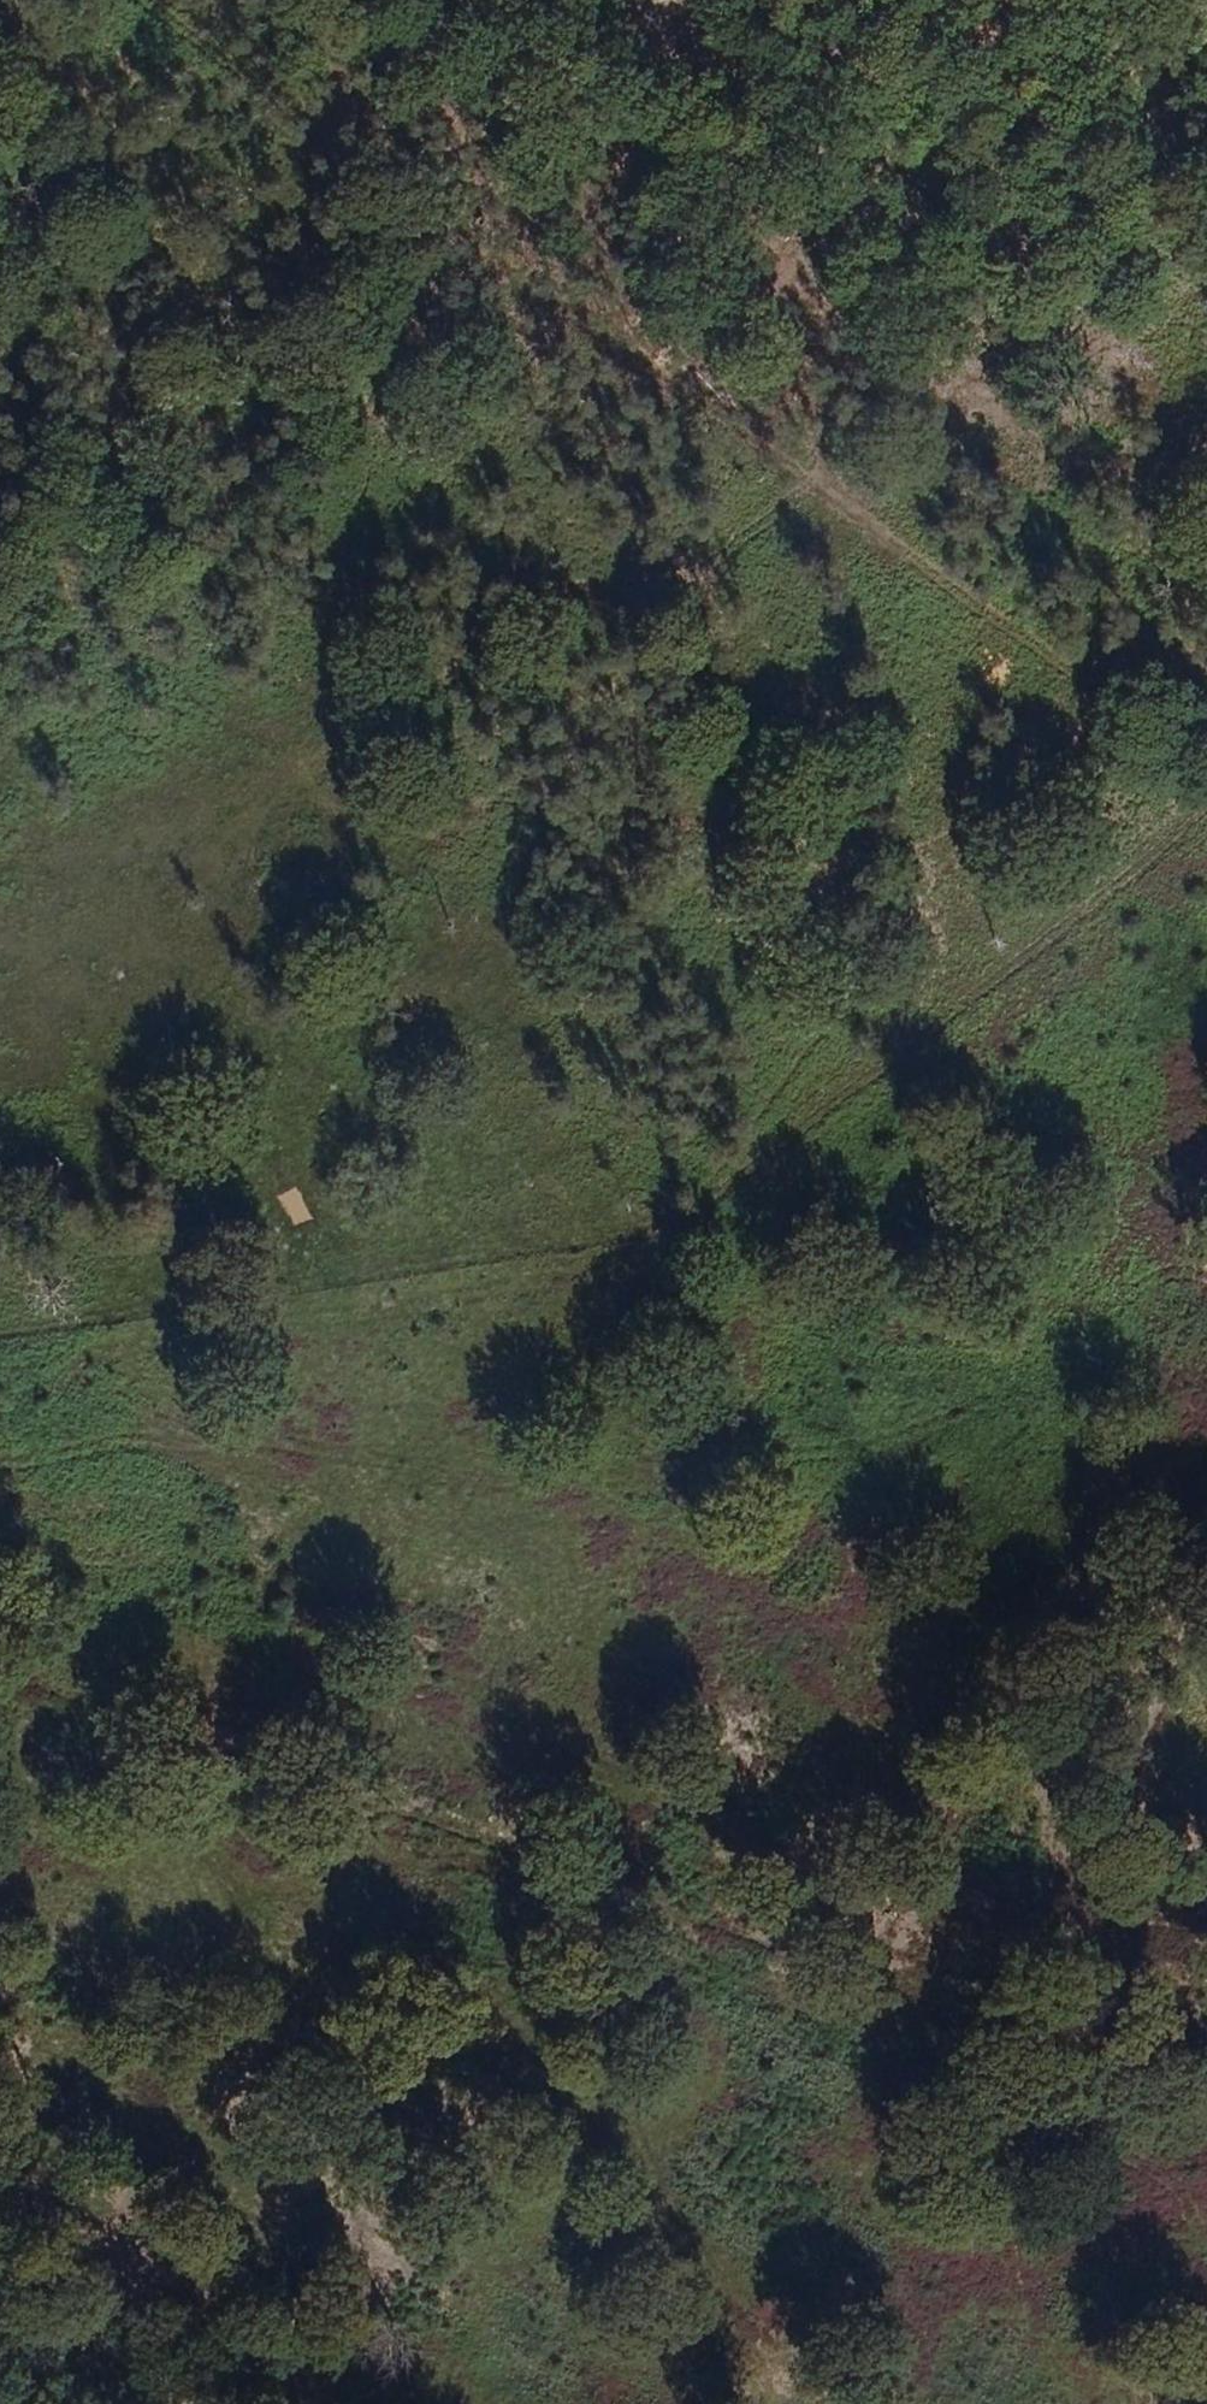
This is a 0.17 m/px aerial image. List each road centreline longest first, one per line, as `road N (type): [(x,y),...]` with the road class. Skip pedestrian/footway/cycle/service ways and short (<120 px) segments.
road 1 (track): [(265,2403),(0,2209)]

